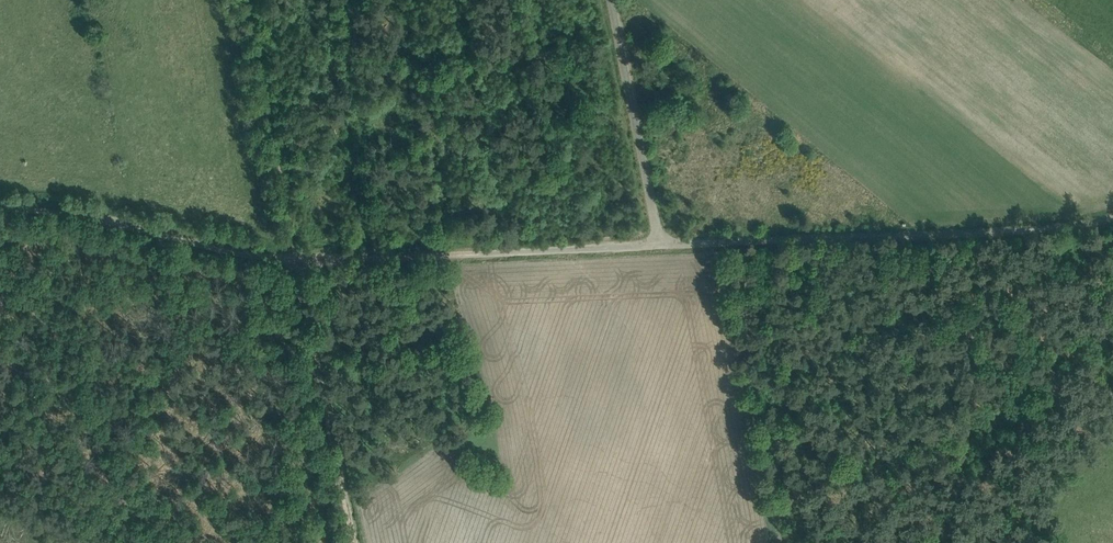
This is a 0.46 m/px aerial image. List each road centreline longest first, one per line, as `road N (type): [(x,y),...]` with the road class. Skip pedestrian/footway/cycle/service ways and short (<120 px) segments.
road 1 (unclassified): [(661,243),(1043,231),(1112,220)]
road 2 (track): [(299,255),(79,210),(0,202)]
road 3 (unclassified): [(363,259),(661,243)]
road 4 (track): [(299,255),(357,542)]
road 5 (unclassified): [(661,243),(615,0)]

